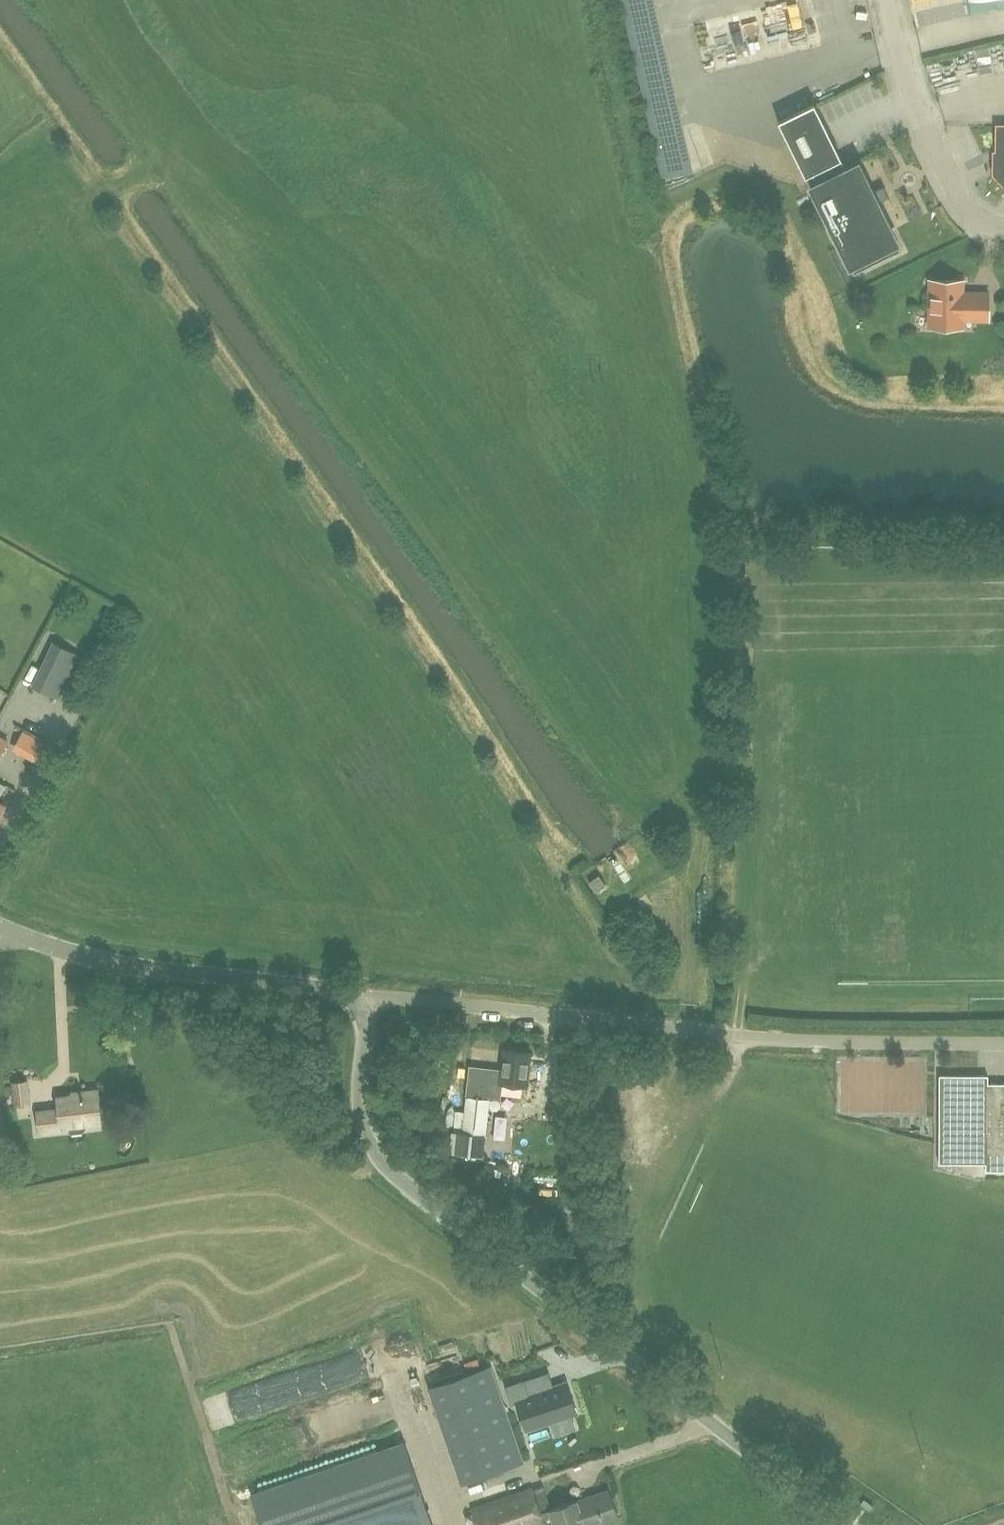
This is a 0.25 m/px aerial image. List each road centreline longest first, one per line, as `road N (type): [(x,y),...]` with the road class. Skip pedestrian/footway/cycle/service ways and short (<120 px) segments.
road 1 (unclassified): [(842,1524),(394,1173),(364,1112),(364,1010)]
road 2 (residential): [(1003,1044),(731,1036),(446,1002)]
road 3 (track): [(0,1348),(171,1324),(236,1524)]
road 4 (unclassified): [(364,1010),(326,988),(110,960),(0,930)]
road 5 (unclassified): [(885,0),(902,76),(949,188),(978,218),(1003,228)]

